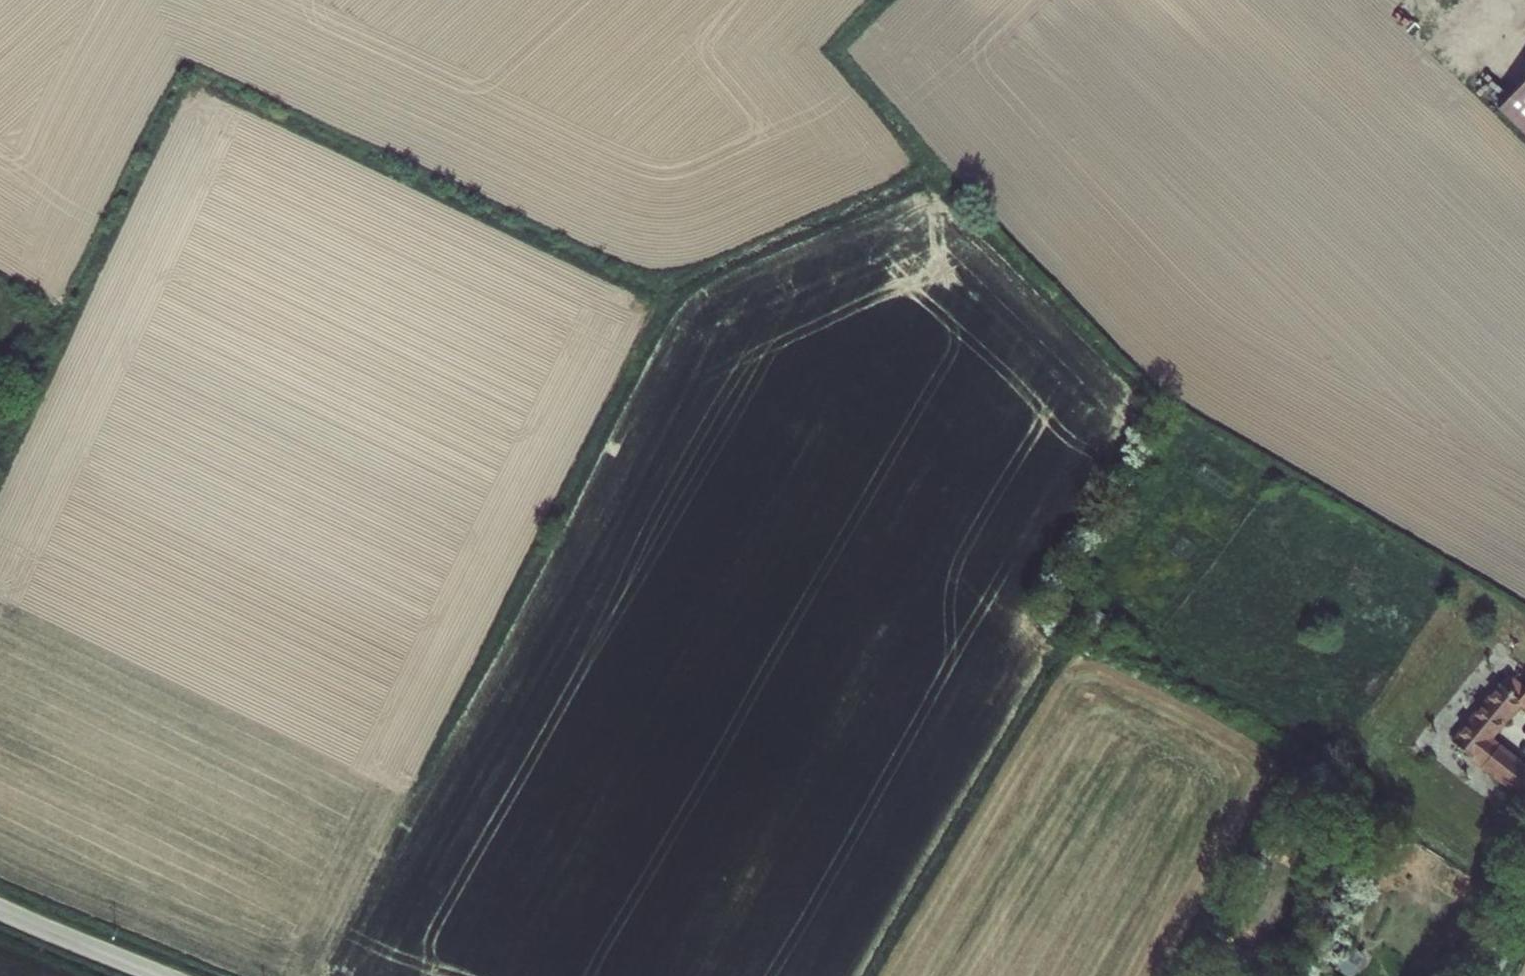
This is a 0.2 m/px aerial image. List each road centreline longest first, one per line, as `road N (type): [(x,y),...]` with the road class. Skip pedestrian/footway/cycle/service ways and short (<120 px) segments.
road 1 (unclassified): [(157,975),(0,911)]

